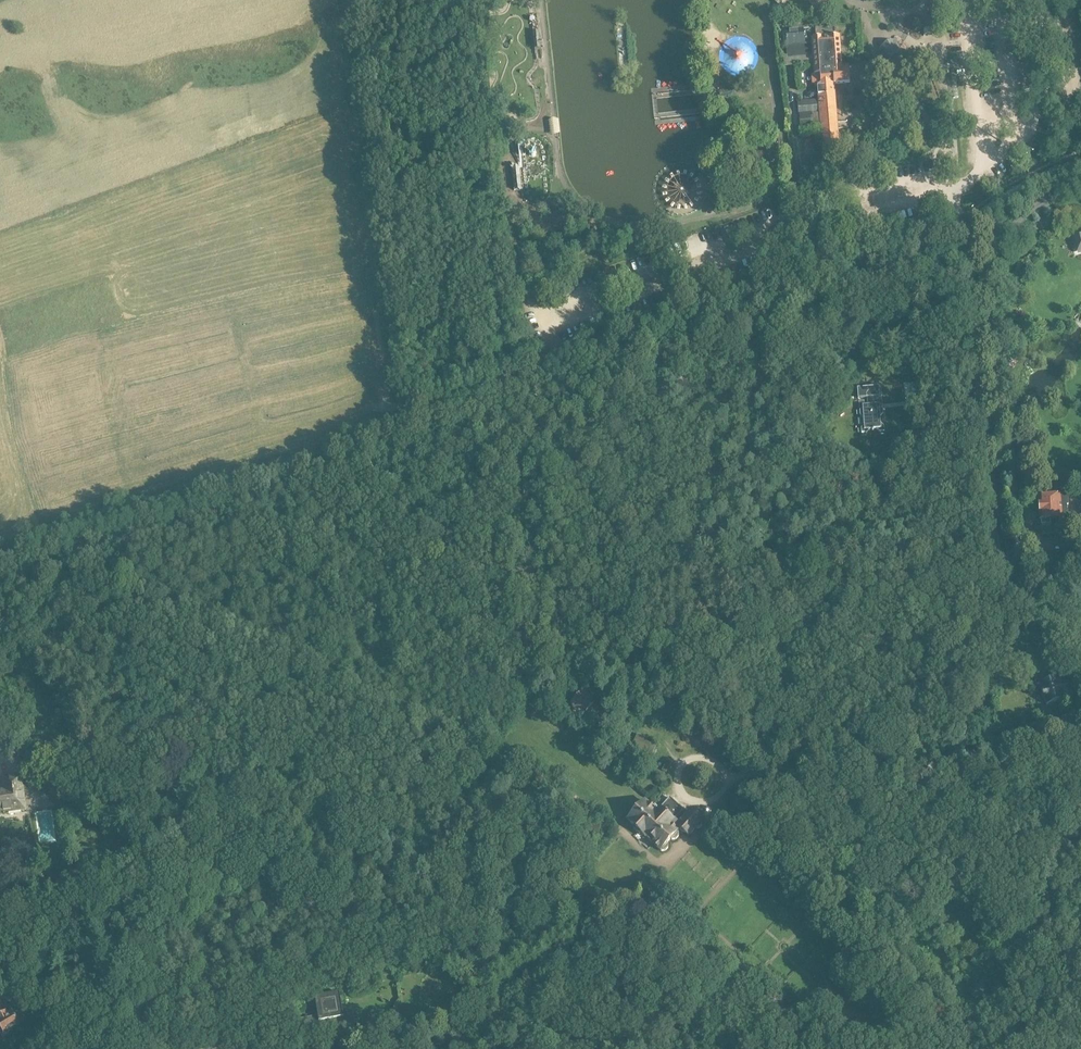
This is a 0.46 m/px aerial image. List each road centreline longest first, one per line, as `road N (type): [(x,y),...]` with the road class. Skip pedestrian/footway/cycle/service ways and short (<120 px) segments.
road 1 (unclassified): [(0,565),(319,480),(424,418),(550,360),(796,267),(964,218)]
road 2 (track): [(931,585),(547,665),(444,805),(375,840),(229,880),(188,913),(129,982),(124,1015),(140,1048)]
road 3 (track): [(910,475),(685,768),(505,875),(224,977),(174,1011),(139,1048)]
road 4 (track): [(803,775),(847,840),(863,881),(863,932),(900,902),(943,847),(961,799),(964,756),(953,672),(910,475)]
road 5 (track): [(364,1033),(437,1016),(500,981),(594,923),(640,875),(683,850),(710,809),(686,801),(670,777)]
road 6 (unclassified): [(1080,638),(1019,593),(995,559),(964,218)]
road 7 (track): [(739,782),(964,756),(1080,732)]
road 8 (track): [(899,1048),(1080,863)]
road 9 (track): [(224,446),(373,404),(424,418)]
road 10 (track): [(180,1044),(364,1033),(357,1048)]
road 11 (unclassified): [(964,218),(944,66)]
road 12 (track): [(910,475),(903,408),(982,401)]
road 13 (unclassified): [(964,218),(1080,163)]

